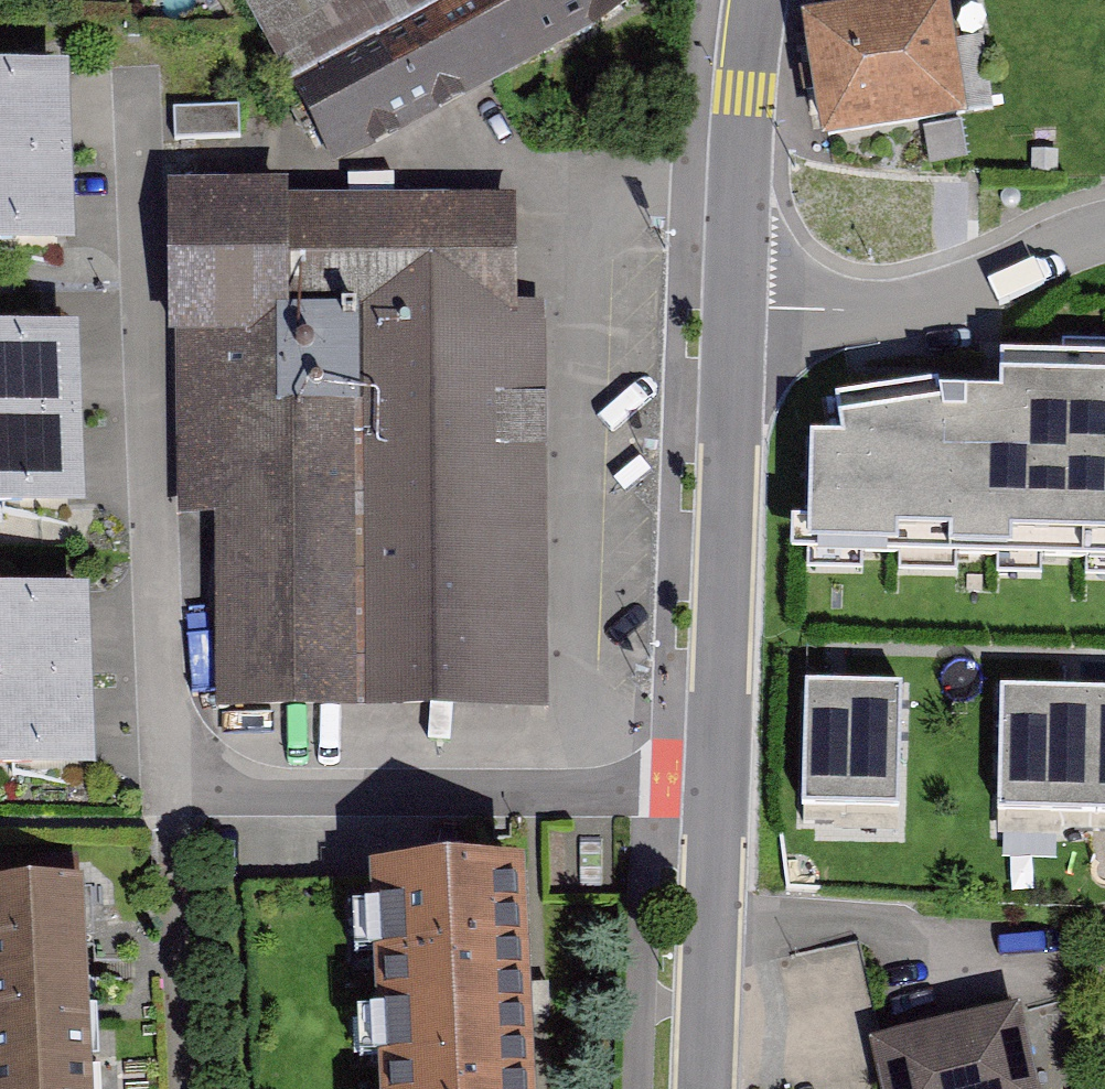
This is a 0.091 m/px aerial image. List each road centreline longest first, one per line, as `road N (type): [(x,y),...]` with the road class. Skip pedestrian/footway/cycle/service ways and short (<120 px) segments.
road 1 (residential): [(716,793),(170,787),(136,91)]
road 2 (tertiary): [(716,793),(734,308)]
road 3 (residential): [(1104,229),(923,302),(734,308)]
road 4 (tertiary): [(734,308),(758,0)]
road 5 (tertiary): [(704,1088),(716,793)]

